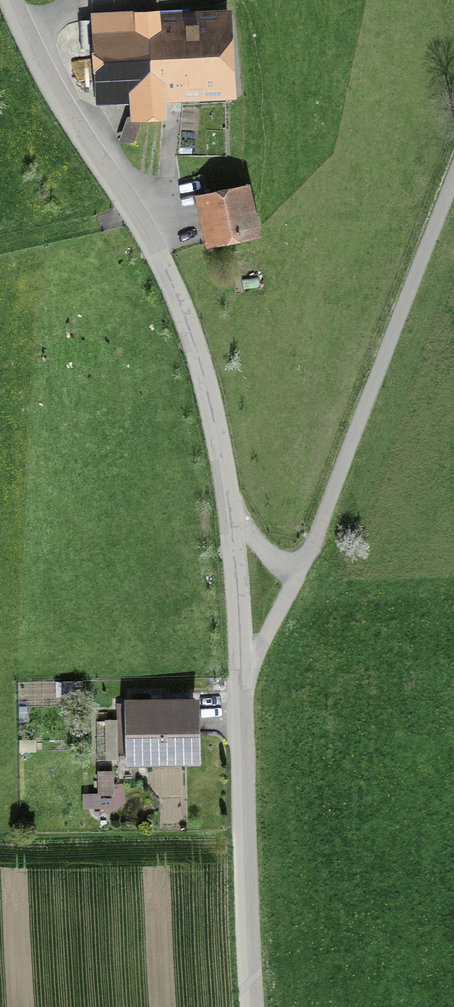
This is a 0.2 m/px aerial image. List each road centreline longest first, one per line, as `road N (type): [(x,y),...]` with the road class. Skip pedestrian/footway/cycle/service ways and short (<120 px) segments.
road 1 (unclassified): [(10,0),(63,106),(160,262),(199,358),(232,514)]
road 2 (unclassified): [(302,566),(453,175)]
road 3 (unclassified): [(243,682),(251,1006)]
road 4 (unclassified): [(232,514),(243,682)]
road 5 (unclassified): [(243,682),(302,566)]

